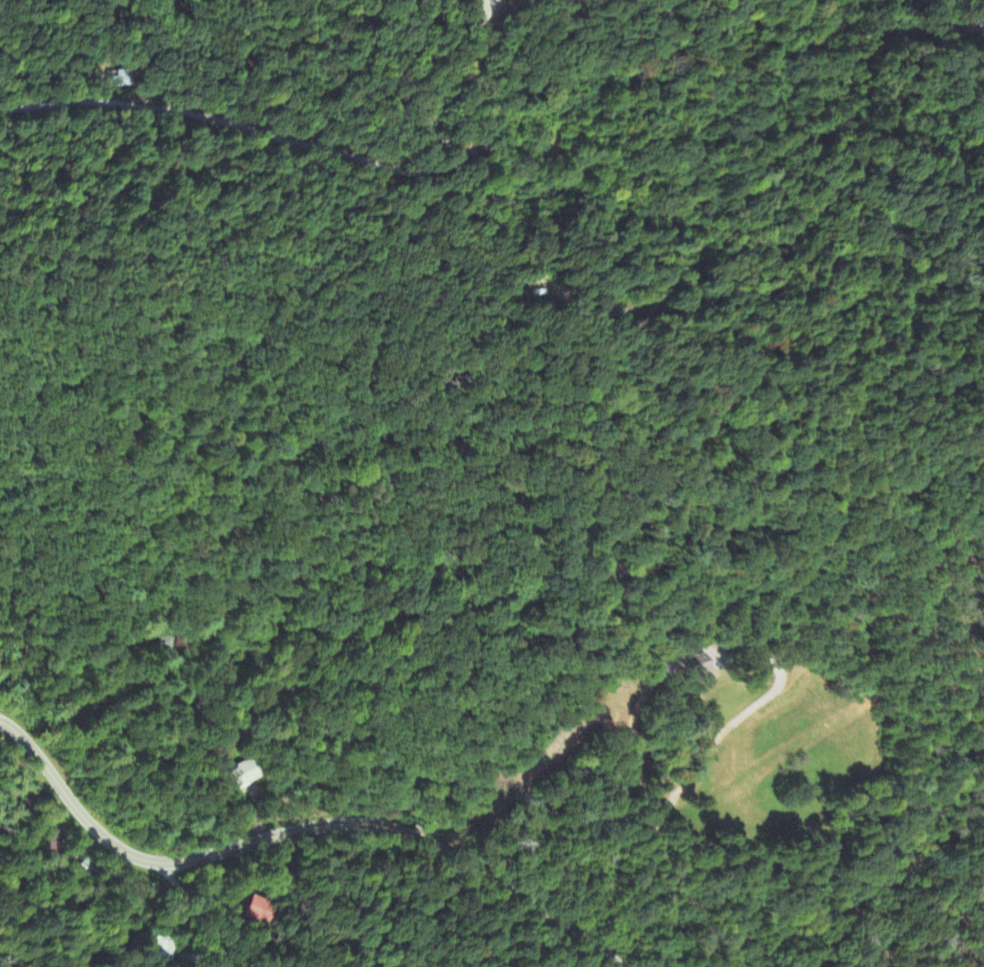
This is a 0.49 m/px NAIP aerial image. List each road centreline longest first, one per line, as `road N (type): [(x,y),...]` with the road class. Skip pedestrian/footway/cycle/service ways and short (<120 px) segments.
road 1 (residential): [(0,111),(142,104),(421,176),(486,152),(523,151),(766,287),(871,323),(890,322),(932,283),(983,303)]
road 2 (residential): [(620,966),(455,858),(371,826),(281,836),(179,865),(132,859),(94,832),(24,740),(0,724)]

